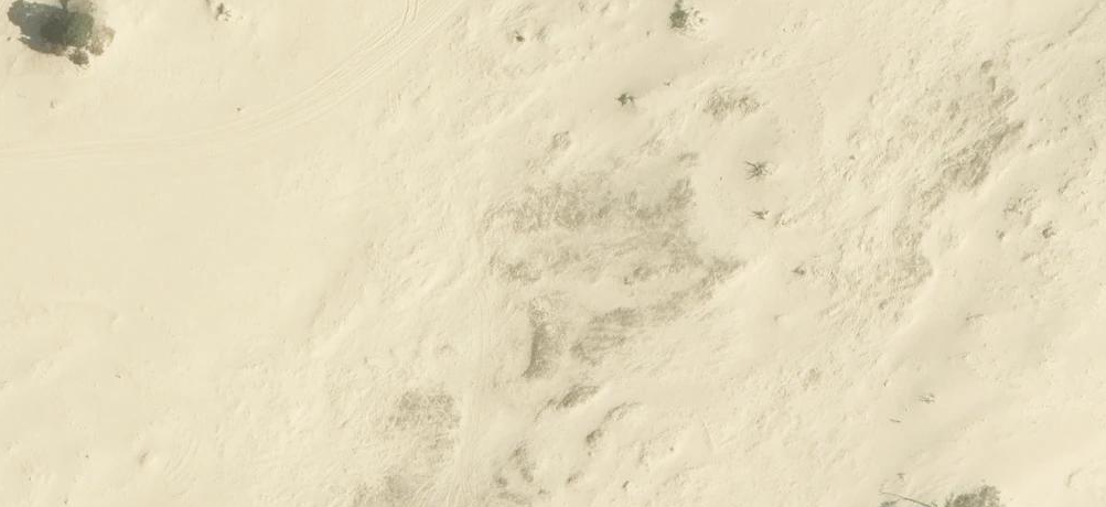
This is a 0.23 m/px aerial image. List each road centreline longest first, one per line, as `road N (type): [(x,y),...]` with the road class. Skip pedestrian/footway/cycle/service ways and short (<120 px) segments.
road 1 (track): [(417,0),(307,117),(236,155),(168,182),(0,192)]

